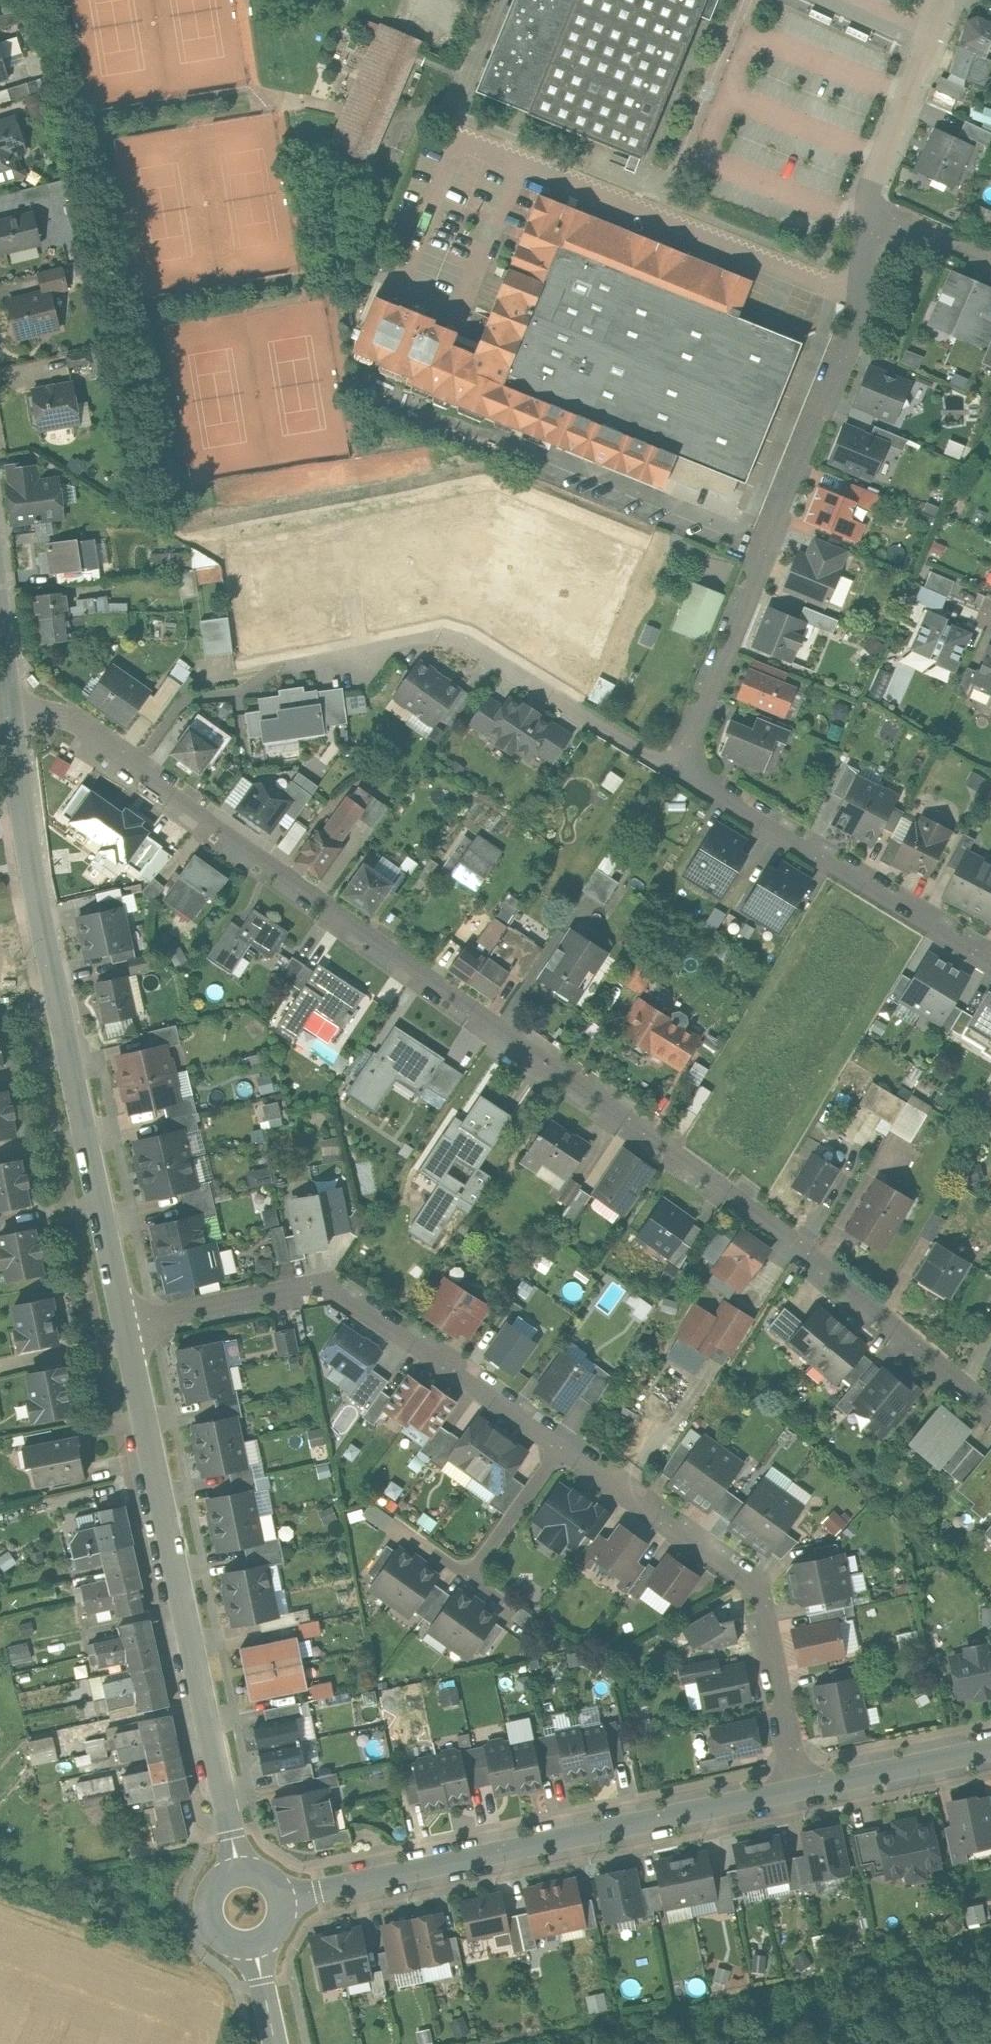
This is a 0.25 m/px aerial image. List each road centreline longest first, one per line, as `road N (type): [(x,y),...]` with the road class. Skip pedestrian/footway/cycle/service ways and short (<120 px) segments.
road 1 (residential): [(990,1412),(750,1203),(68,715),(11,704)]
road 2 (tertiary): [(11,704),(44,931),(125,1324)]
road 3 (residential): [(873,210),(850,337),(675,769)]
road 4 (tertiary): [(125,1324),(236,1860)]
road 5 (residential): [(188,700),(242,693),(256,678),(455,638),(675,769)]
road 6 (residential): [(294,1898),(806,1790)]
road 7 (residential): [(125,1324),(317,1286),(351,1295),(565,1446)]
road 8 (residential): [(565,1446),(761,1584),(806,1790)]
road 9 (residential): [(675,769),(990,954)]
road 10 (residential): [(806,1790),(990,1750)]
road 11 (residential): [(932,42),(873,210)]
road 12 (residential): [(472,1576),(565,1446)]
road 13 (tertiary): [(236,1860),(215,1872),(201,1910),(219,1942),(257,1951)]
road 14 (residential): [(873,210),(990,262)]

